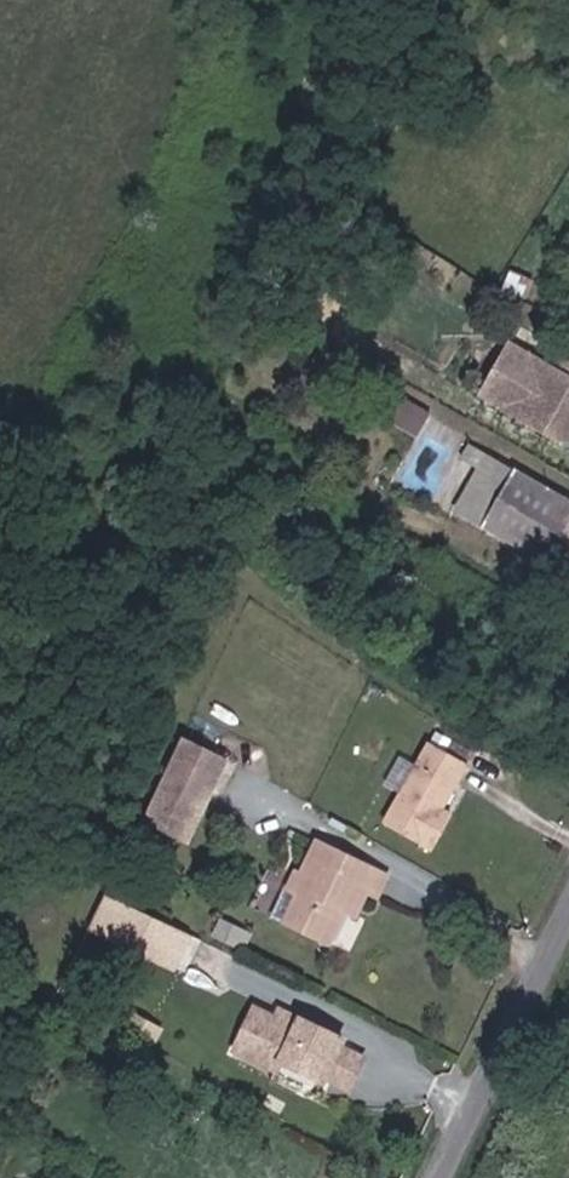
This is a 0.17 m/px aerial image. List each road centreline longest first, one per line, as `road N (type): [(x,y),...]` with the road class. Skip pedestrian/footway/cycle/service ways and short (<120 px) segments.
road 1 (unclassified): [(568,938),(446,1177)]

